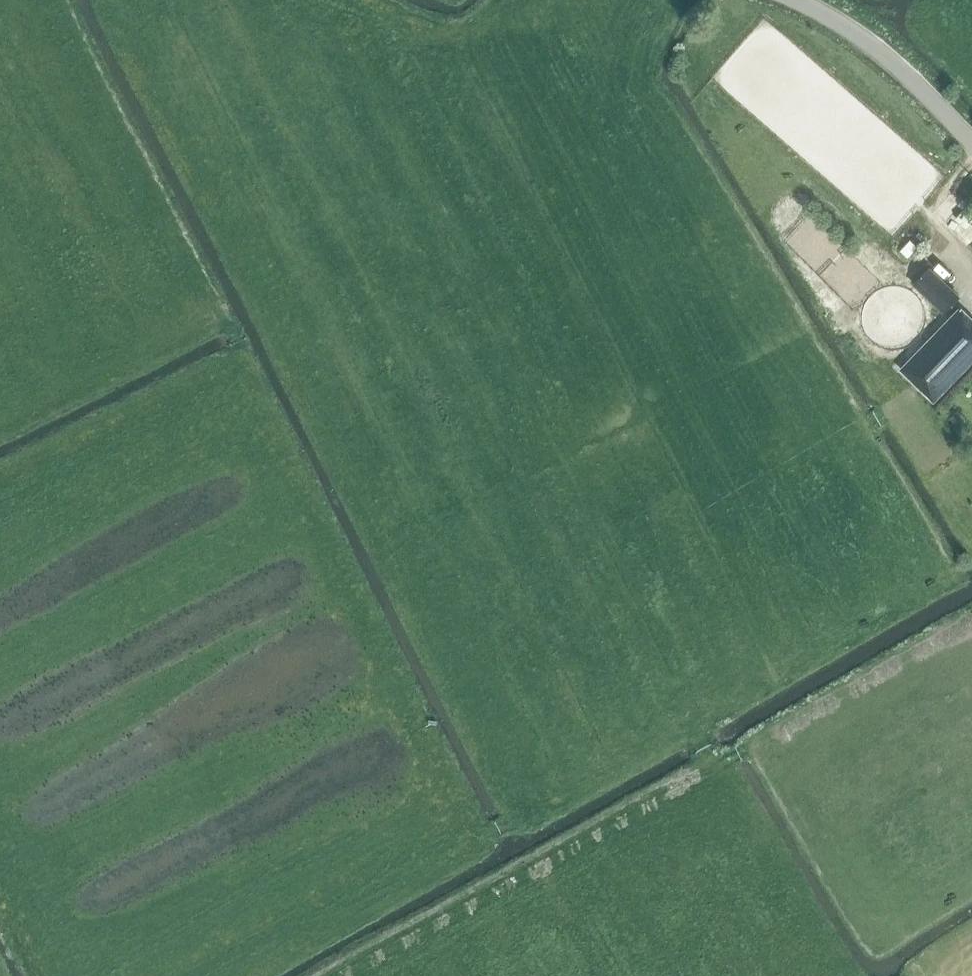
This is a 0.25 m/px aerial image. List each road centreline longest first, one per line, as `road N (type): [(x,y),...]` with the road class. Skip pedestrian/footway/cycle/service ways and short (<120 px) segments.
road 1 (tertiary): [(971,144),(890,59),(797,0)]

